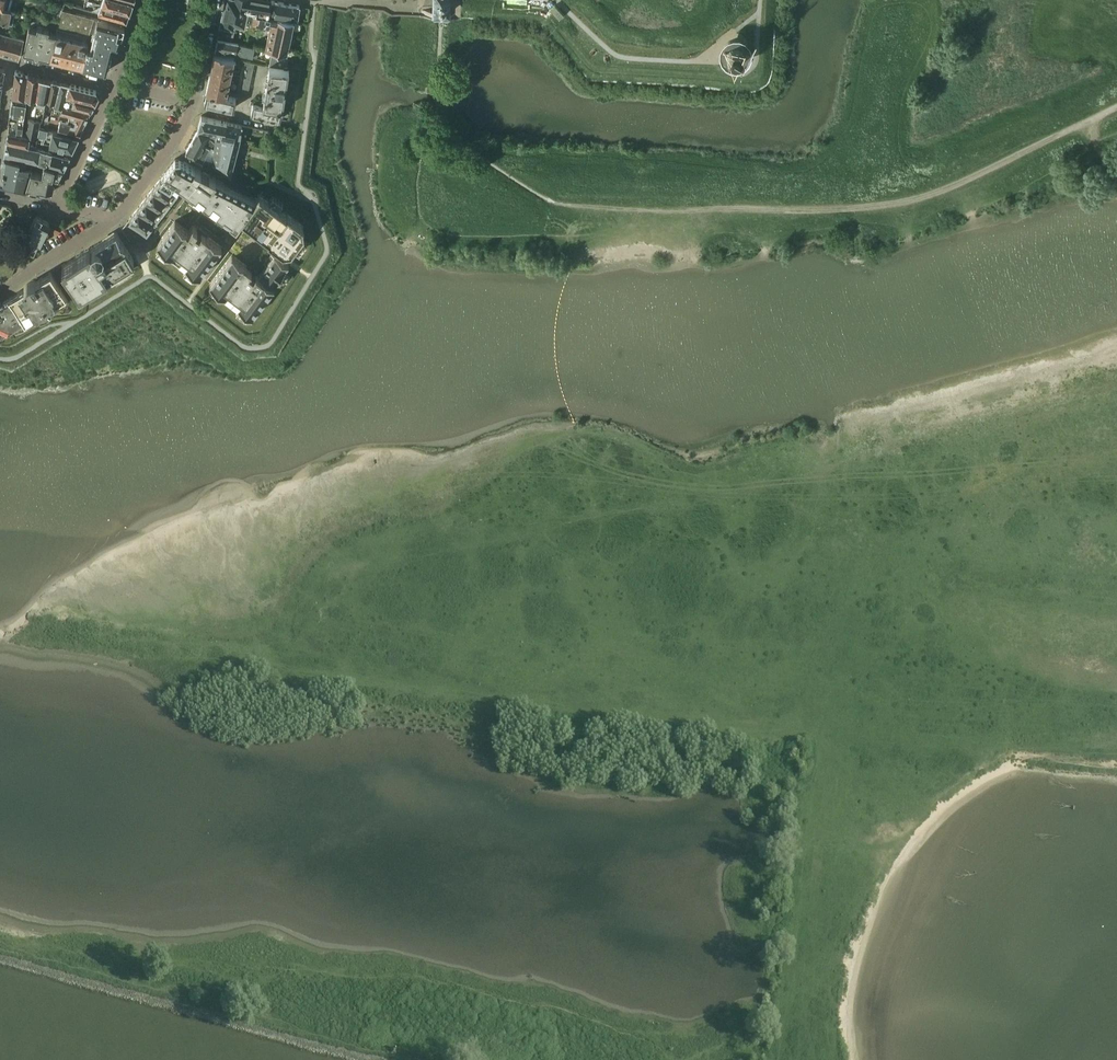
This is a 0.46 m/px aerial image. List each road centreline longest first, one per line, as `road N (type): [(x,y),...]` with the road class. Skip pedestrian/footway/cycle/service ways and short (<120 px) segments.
road 1 (track): [(1081,124),(934,189),(830,206),(587,205),(564,202),(490,163)]
road 2 (residential): [(0,291),(115,217)]
road 3 (residential): [(113,88),(57,205)]

